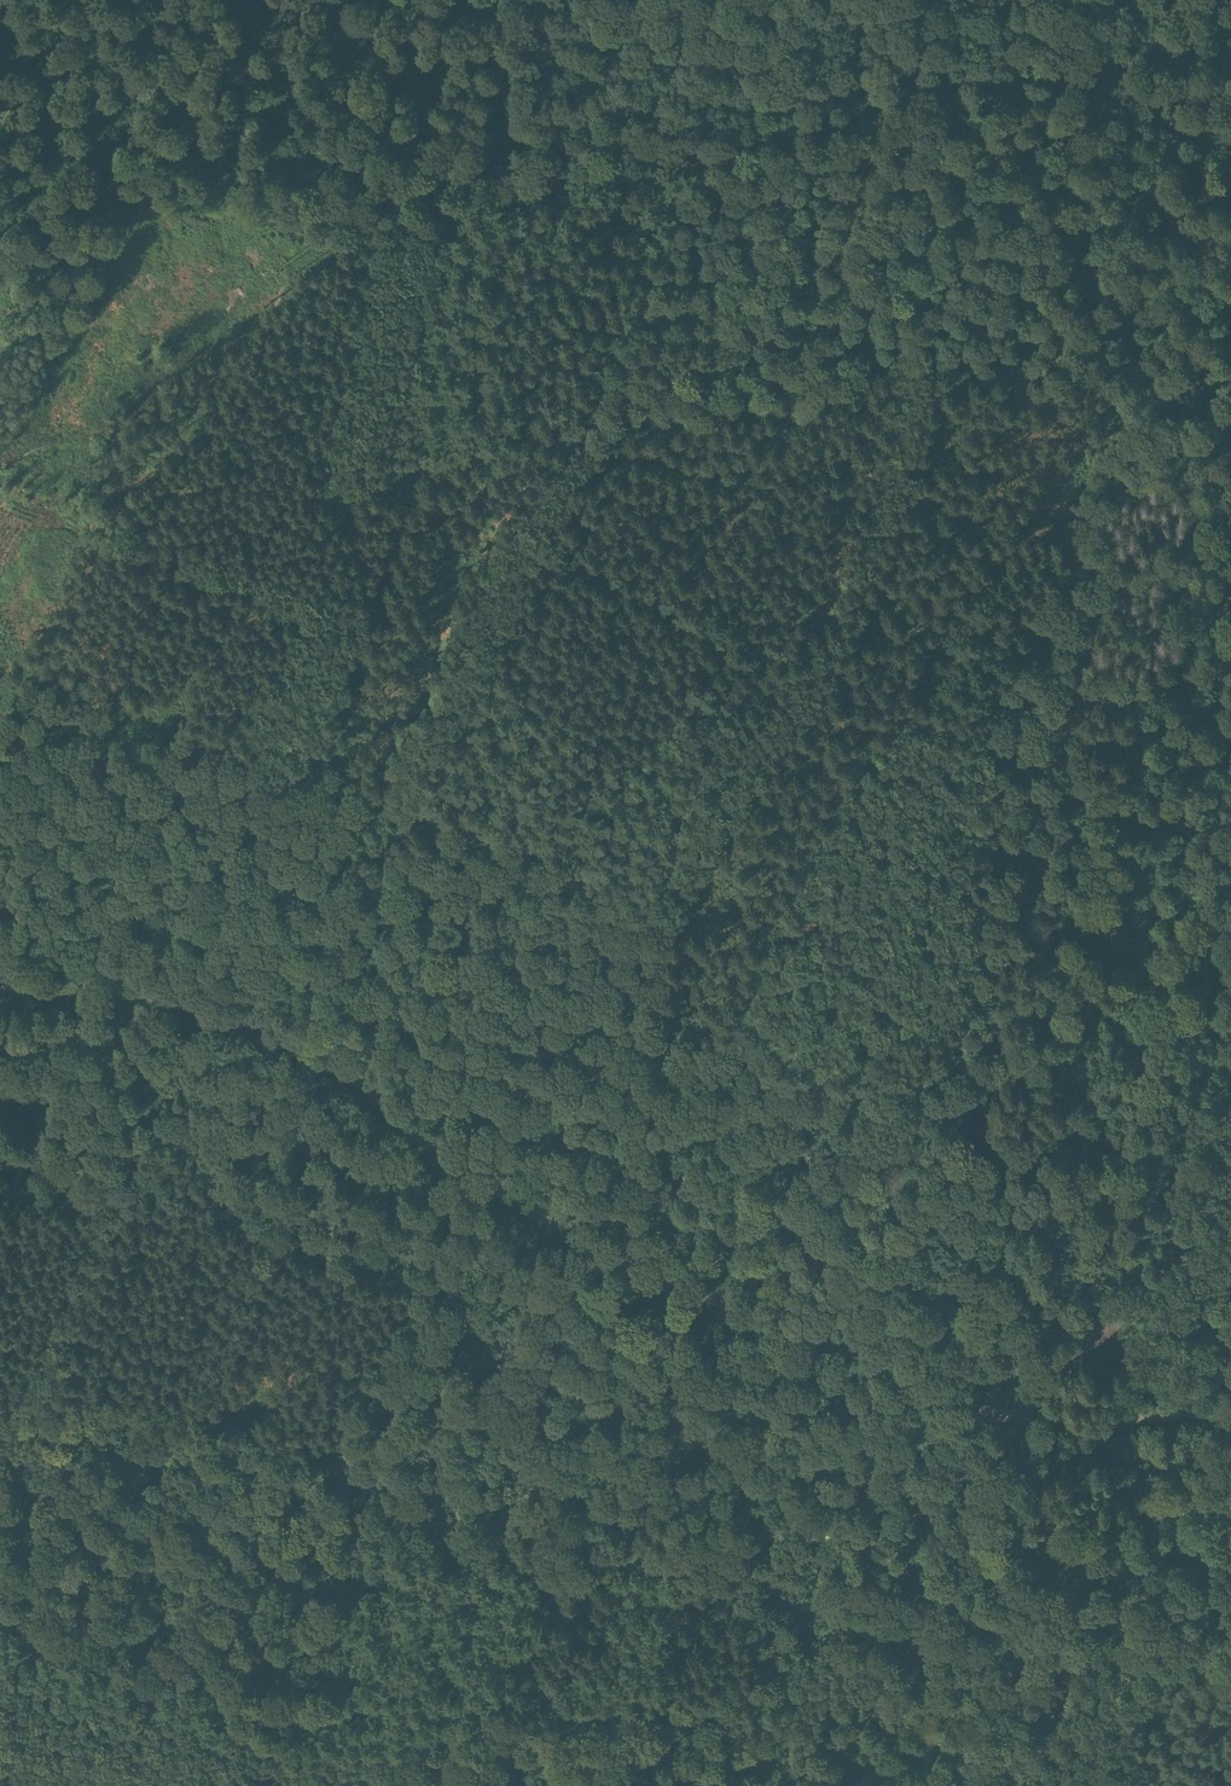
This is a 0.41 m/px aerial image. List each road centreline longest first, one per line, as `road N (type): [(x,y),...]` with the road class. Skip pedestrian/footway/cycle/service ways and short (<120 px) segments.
road 1 (track): [(0,66),(123,64),(214,84),(376,181),(461,204),(537,198),(697,164),(963,84),(1044,89),(1125,116),(1230,198)]
road 2 (track): [(0,979),(173,993),(241,1014),(343,1072),(579,1230),(860,1340),(928,1384),(1009,1419)]
road 3 (track): [(1009,1419),(929,1509),(791,1541),(733,1533),(553,1565),(331,1516),(291,1478),(197,1434)]
road 4 (track): [(1009,1419),(1230,1413)]
road 5 (track): [(1009,1419),(1046,1504),(1069,1608)]
road 6 (track): [(197,1434),(116,1417),(0,1415)]
road 7 (track): [(1069,1608),(1054,1705),(994,1785)]
road 8 (track): [(1103,1331),(1230,1186)]
road 9 (track): [(1009,1419),(1103,1331)]

